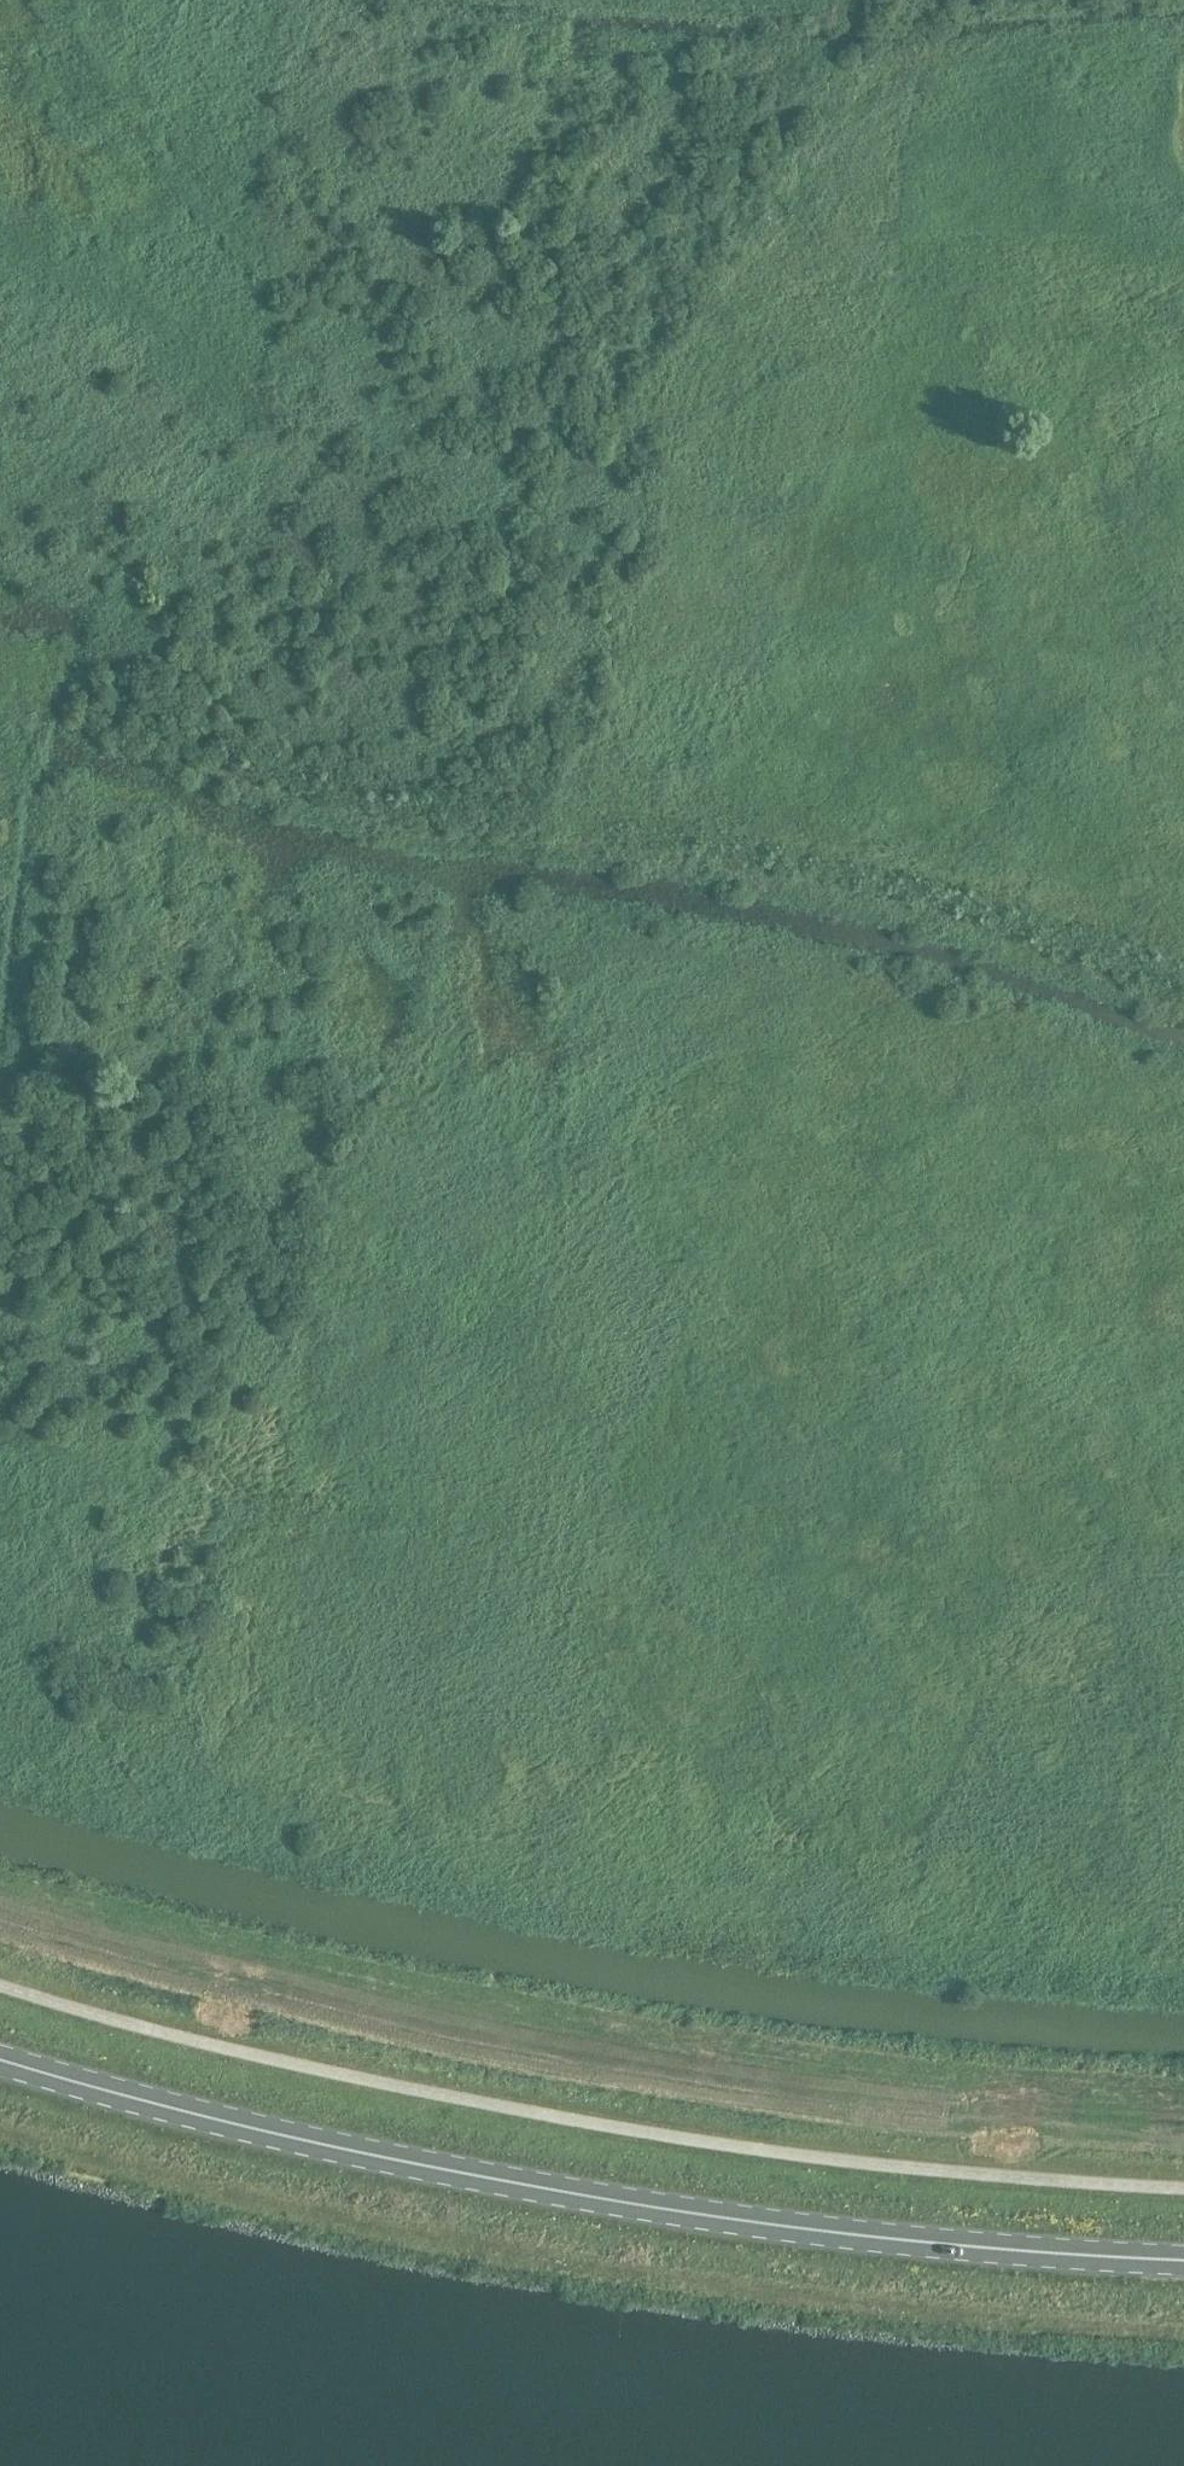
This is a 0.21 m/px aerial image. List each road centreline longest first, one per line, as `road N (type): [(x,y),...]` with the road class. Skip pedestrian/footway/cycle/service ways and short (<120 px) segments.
road 1 (secondary): [(1183,2258),(808,2232),(483,2179),(220,2126),(0,2062)]

